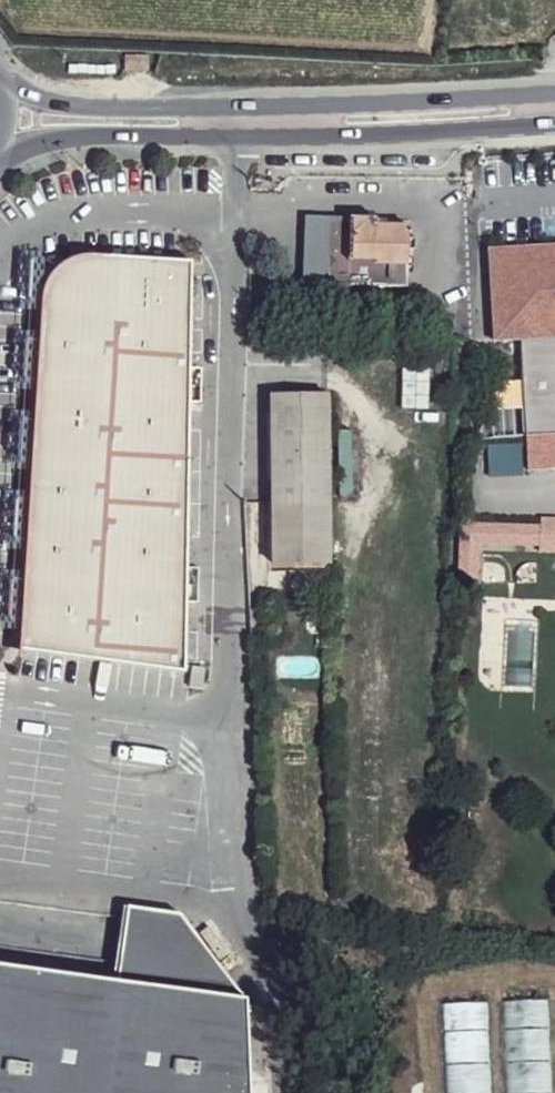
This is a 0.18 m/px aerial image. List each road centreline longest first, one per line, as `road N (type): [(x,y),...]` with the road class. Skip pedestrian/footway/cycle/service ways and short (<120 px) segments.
road 1 (secondary): [(554,95),(273,108)]
road 2 (secondary): [(274,140),(554,128)]
road 3 (secondary): [(0,156),(41,140),(274,140)]
road 4 (secondary): [(273,108),(85,109),(0,85)]

